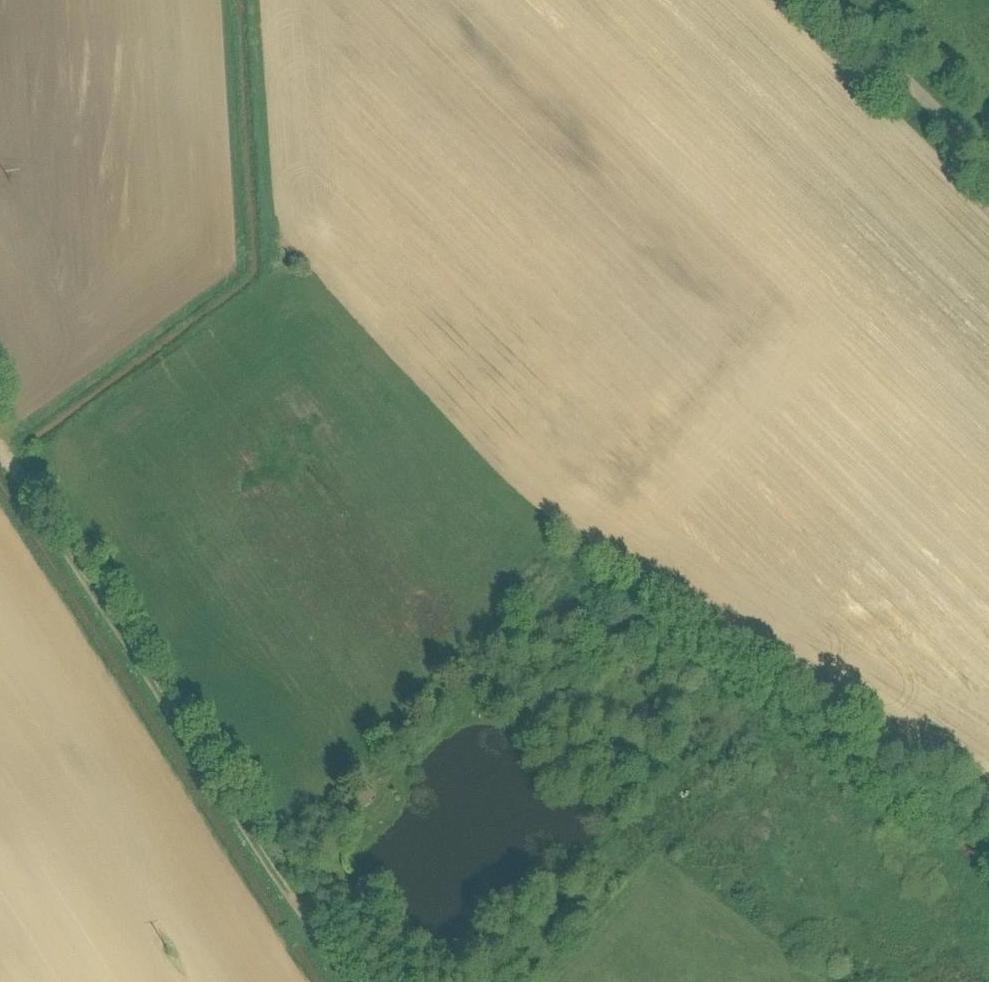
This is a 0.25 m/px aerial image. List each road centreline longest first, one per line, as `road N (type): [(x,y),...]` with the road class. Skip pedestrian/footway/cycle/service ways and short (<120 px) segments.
road 1 (track): [(346,981),(0,447)]
road 2 (unclassified): [(830,0),(988,158)]

